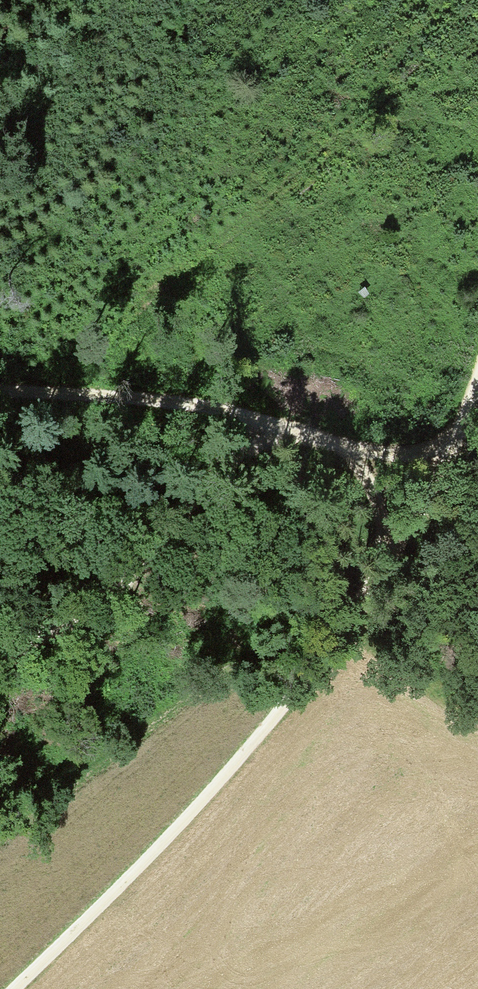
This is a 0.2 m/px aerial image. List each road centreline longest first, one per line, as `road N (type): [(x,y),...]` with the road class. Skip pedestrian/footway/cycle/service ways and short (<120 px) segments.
road 1 (track): [(477,374),(421,513),(369,596),(202,801),(16,988)]
road 2 (track): [(0,388),(211,408),(299,427),(346,448),(382,516),(386,564)]
road 3 (track): [(299,427),(228,463),(104,599),(48,633),(0,648)]

